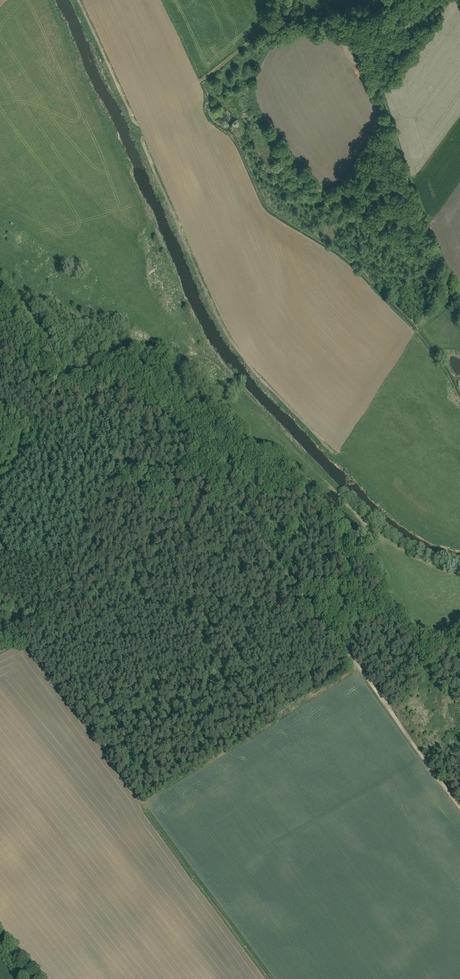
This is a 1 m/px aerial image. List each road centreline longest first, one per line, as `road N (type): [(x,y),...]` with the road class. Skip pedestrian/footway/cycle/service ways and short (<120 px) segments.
road 1 (track): [(459,806),(248,517),(0,400)]

